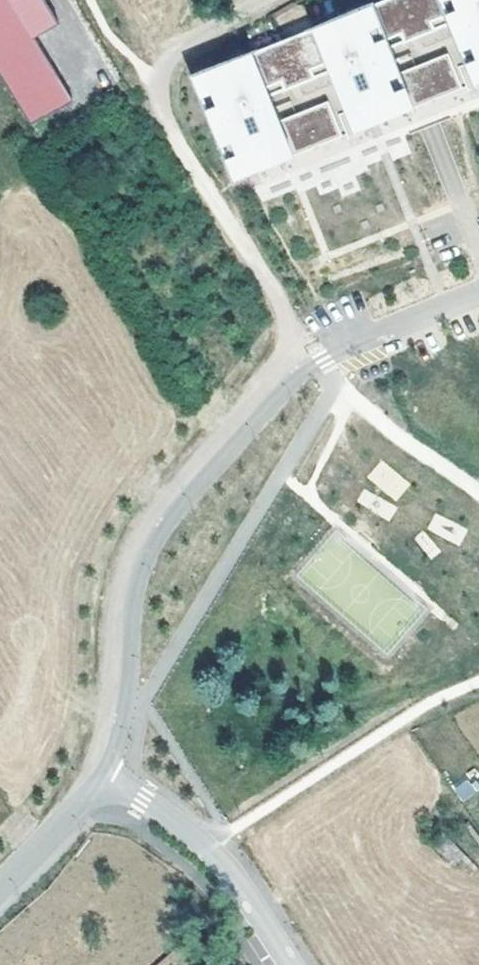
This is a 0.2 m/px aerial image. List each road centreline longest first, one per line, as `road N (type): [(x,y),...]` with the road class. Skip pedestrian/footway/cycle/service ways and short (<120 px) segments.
road 1 (residential): [(103,776),(118,734),(133,598),(153,541),(186,493),(323,358)]
road 2 (track): [(307,372),(286,312),(155,108),(174,48),(267,0)]
road 3 (residential): [(103,776),(205,847),(239,881),(292,964)]
road 4 (residential): [(323,358),(478,295)]
road 5 (residential): [(0,881),(103,776)]

